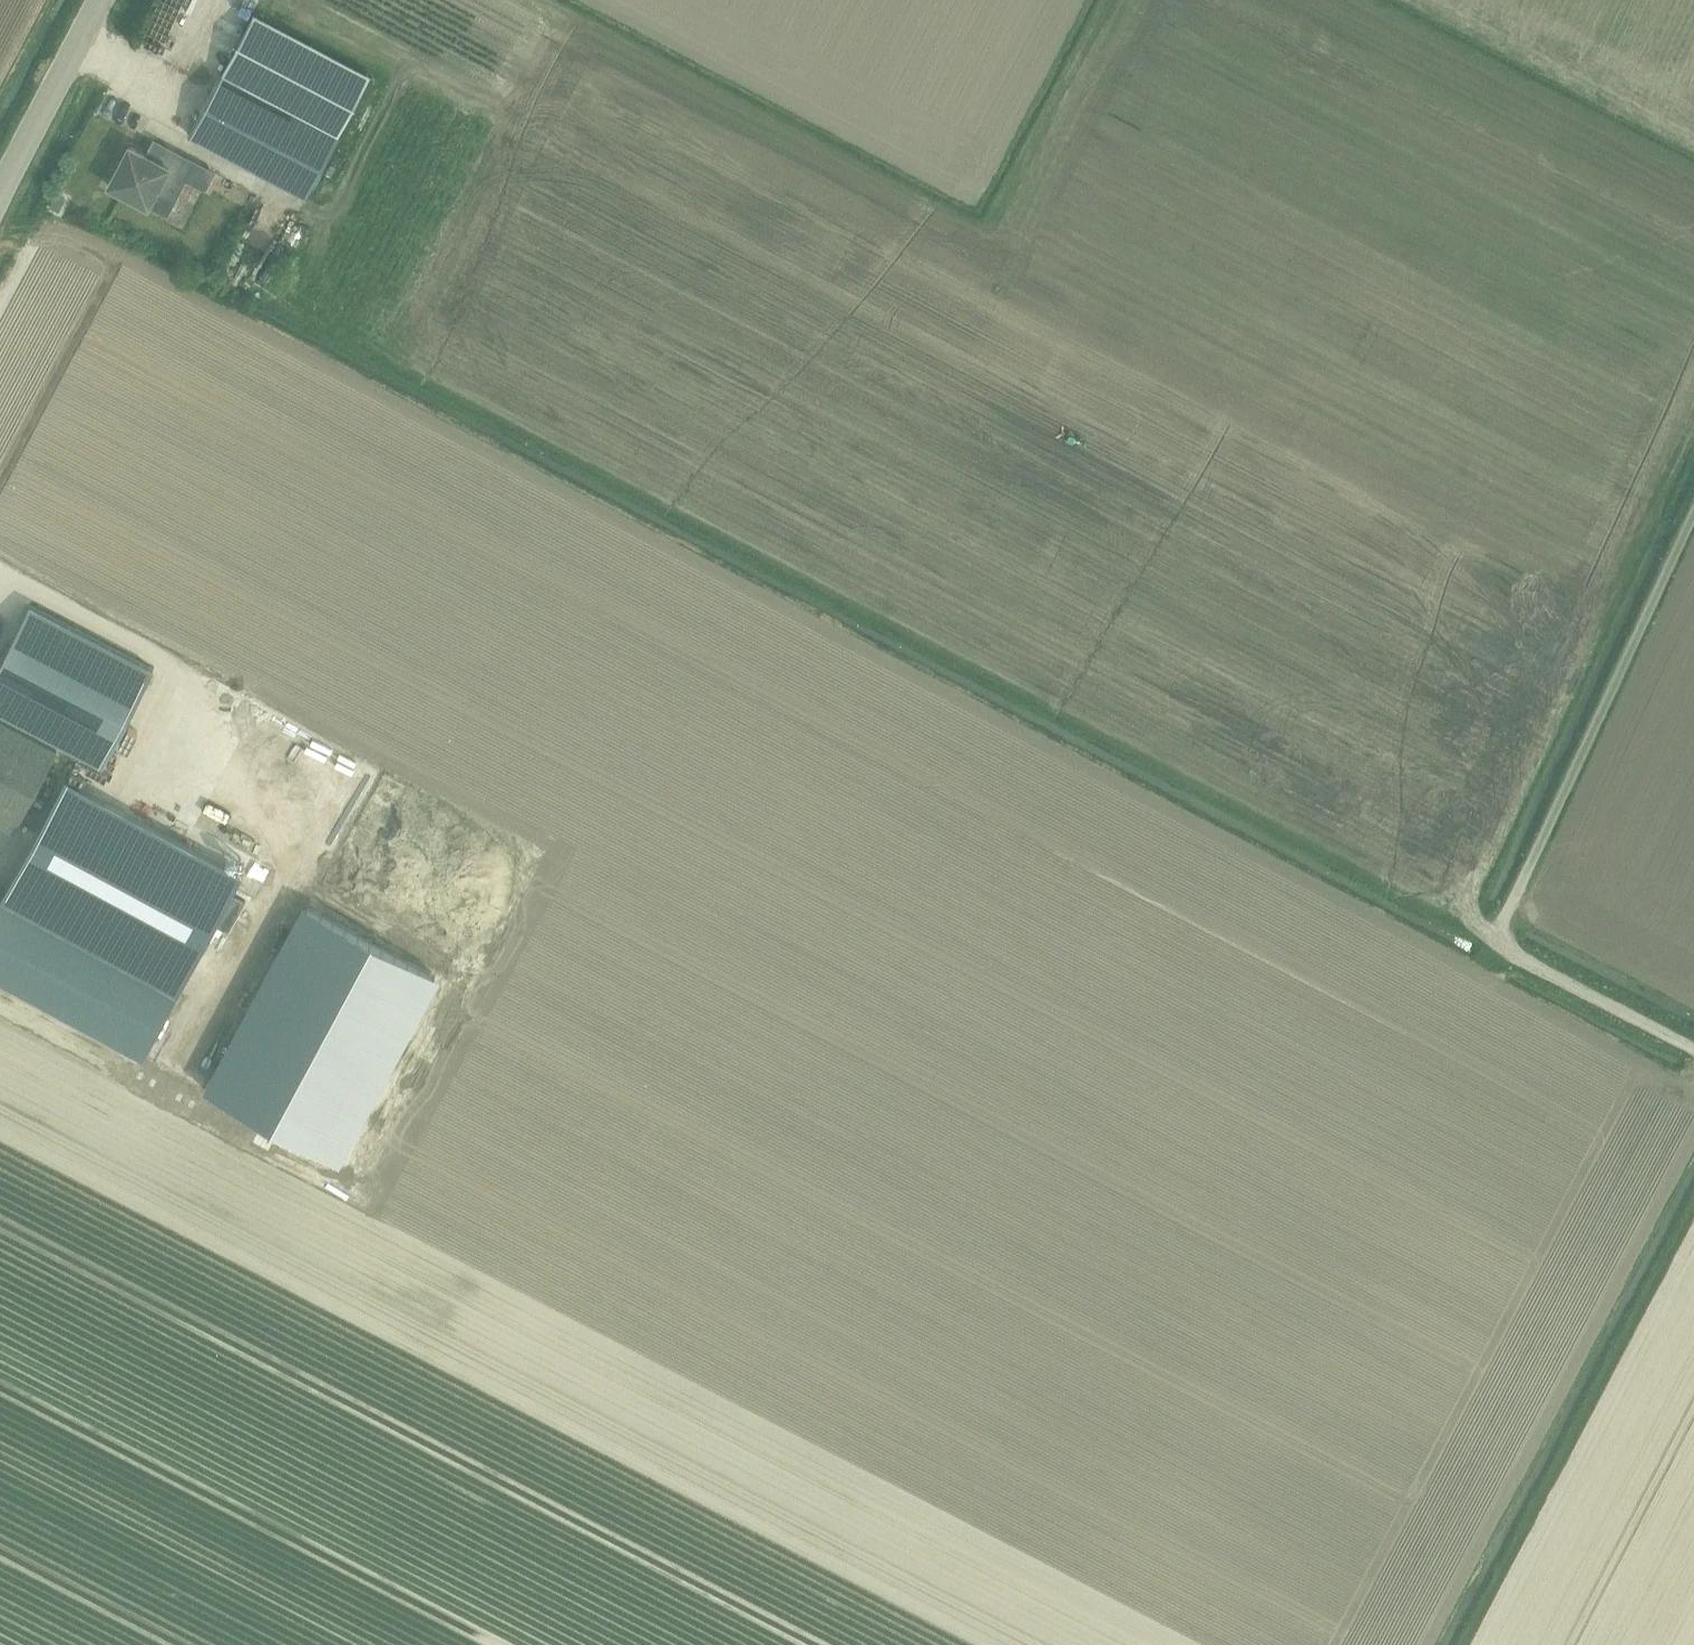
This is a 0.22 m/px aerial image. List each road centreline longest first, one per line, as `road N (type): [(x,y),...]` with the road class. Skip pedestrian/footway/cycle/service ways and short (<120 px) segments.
road 1 (track): [(1693,1052),(1526,964),(1503,930),(1693,510)]
road 2 (tertiary): [(0,195),(103,0)]

